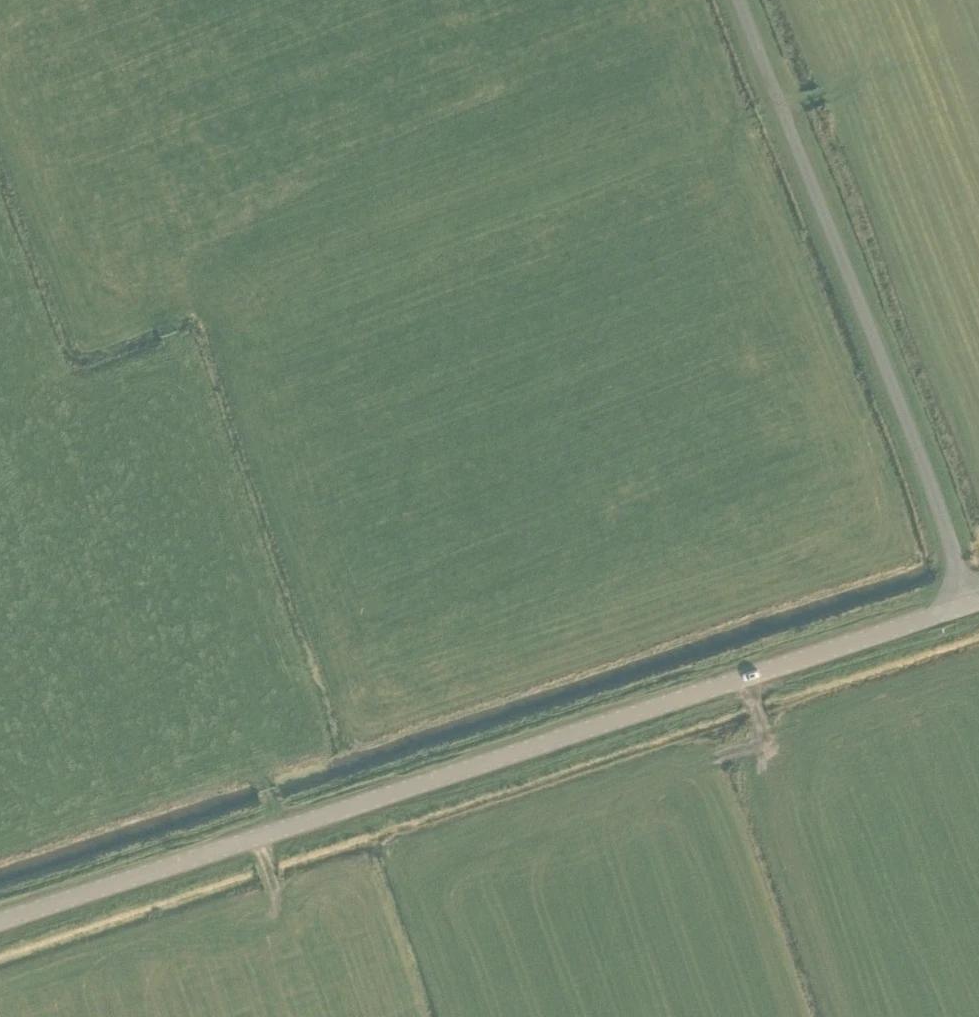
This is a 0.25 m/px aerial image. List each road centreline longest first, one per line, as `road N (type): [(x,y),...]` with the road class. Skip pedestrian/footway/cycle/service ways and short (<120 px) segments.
road 1 (tertiary): [(0,930),(978,601)]

